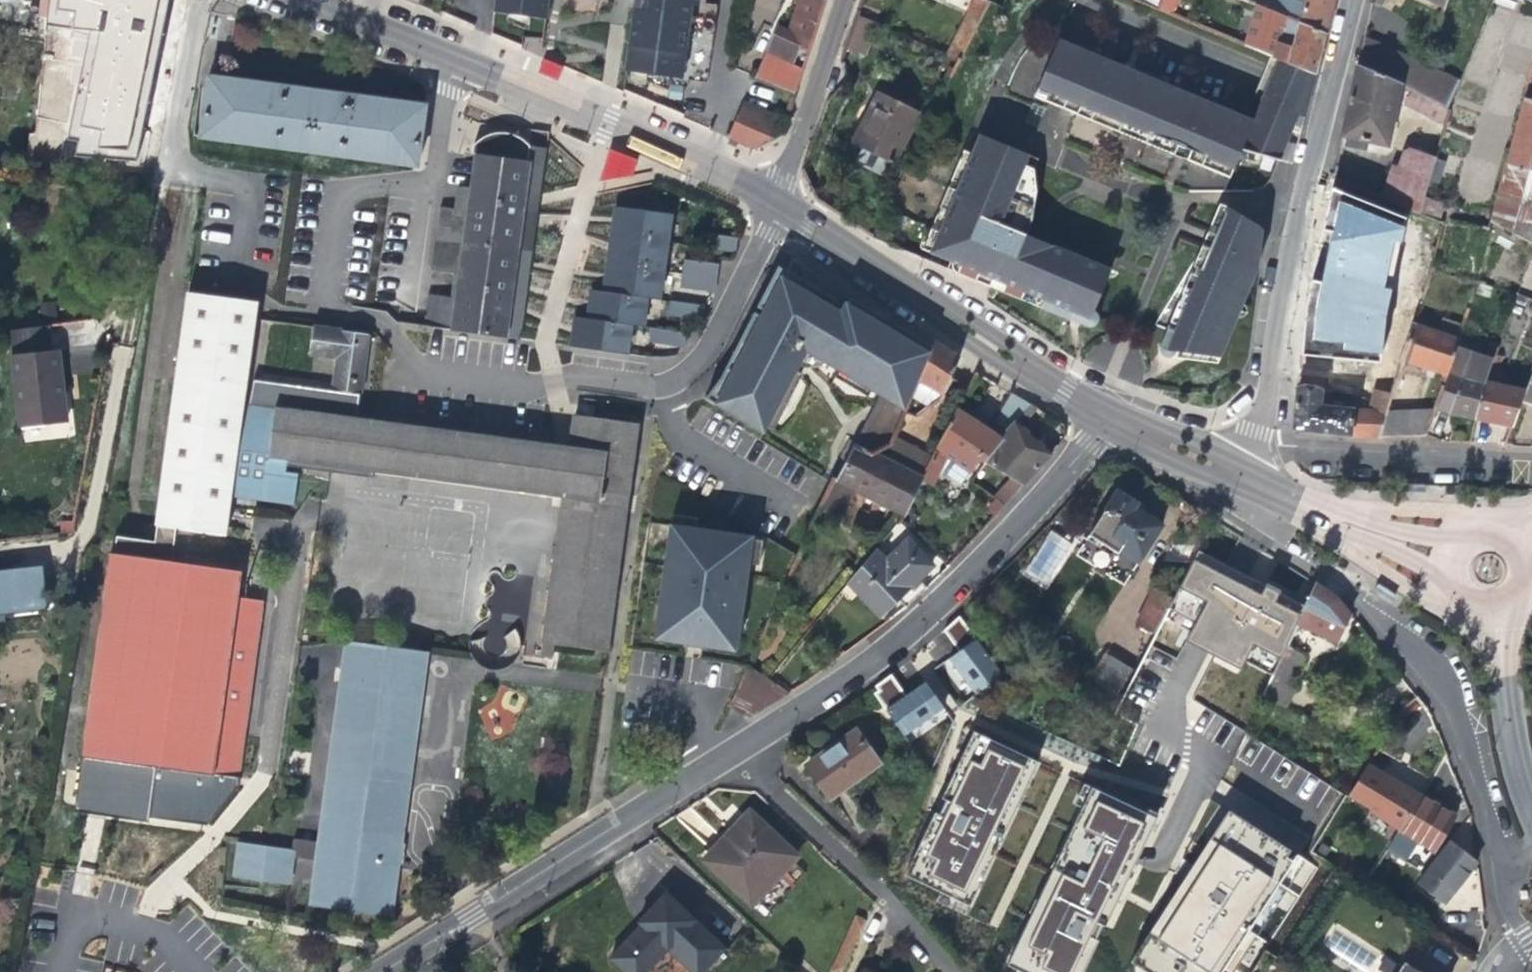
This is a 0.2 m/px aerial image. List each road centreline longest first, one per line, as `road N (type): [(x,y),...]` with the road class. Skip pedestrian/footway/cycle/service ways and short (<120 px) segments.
road 1 (residential): [(360,971),(873,647),(988,557),(1112,417)]
road 2 (residential): [(309,0),(780,202)]
road 3 (residential): [(1353,0),(1300,205),(1262,421),(1238,471)]
road 4 (residential): [(780,202),(1112,417)]
road 5 (residential): [(780,202),(706,354),(679,376),(634,386)]
road 6 (residential): [(780,202),(844,0)]
road 7 (residential): [(1531,811),(1502,717),(1492,606)]
road 8 (unclassified): [(1112,417),(1238,471)]
road 9 (unclassified): [(1238,471),(1350,523)]

